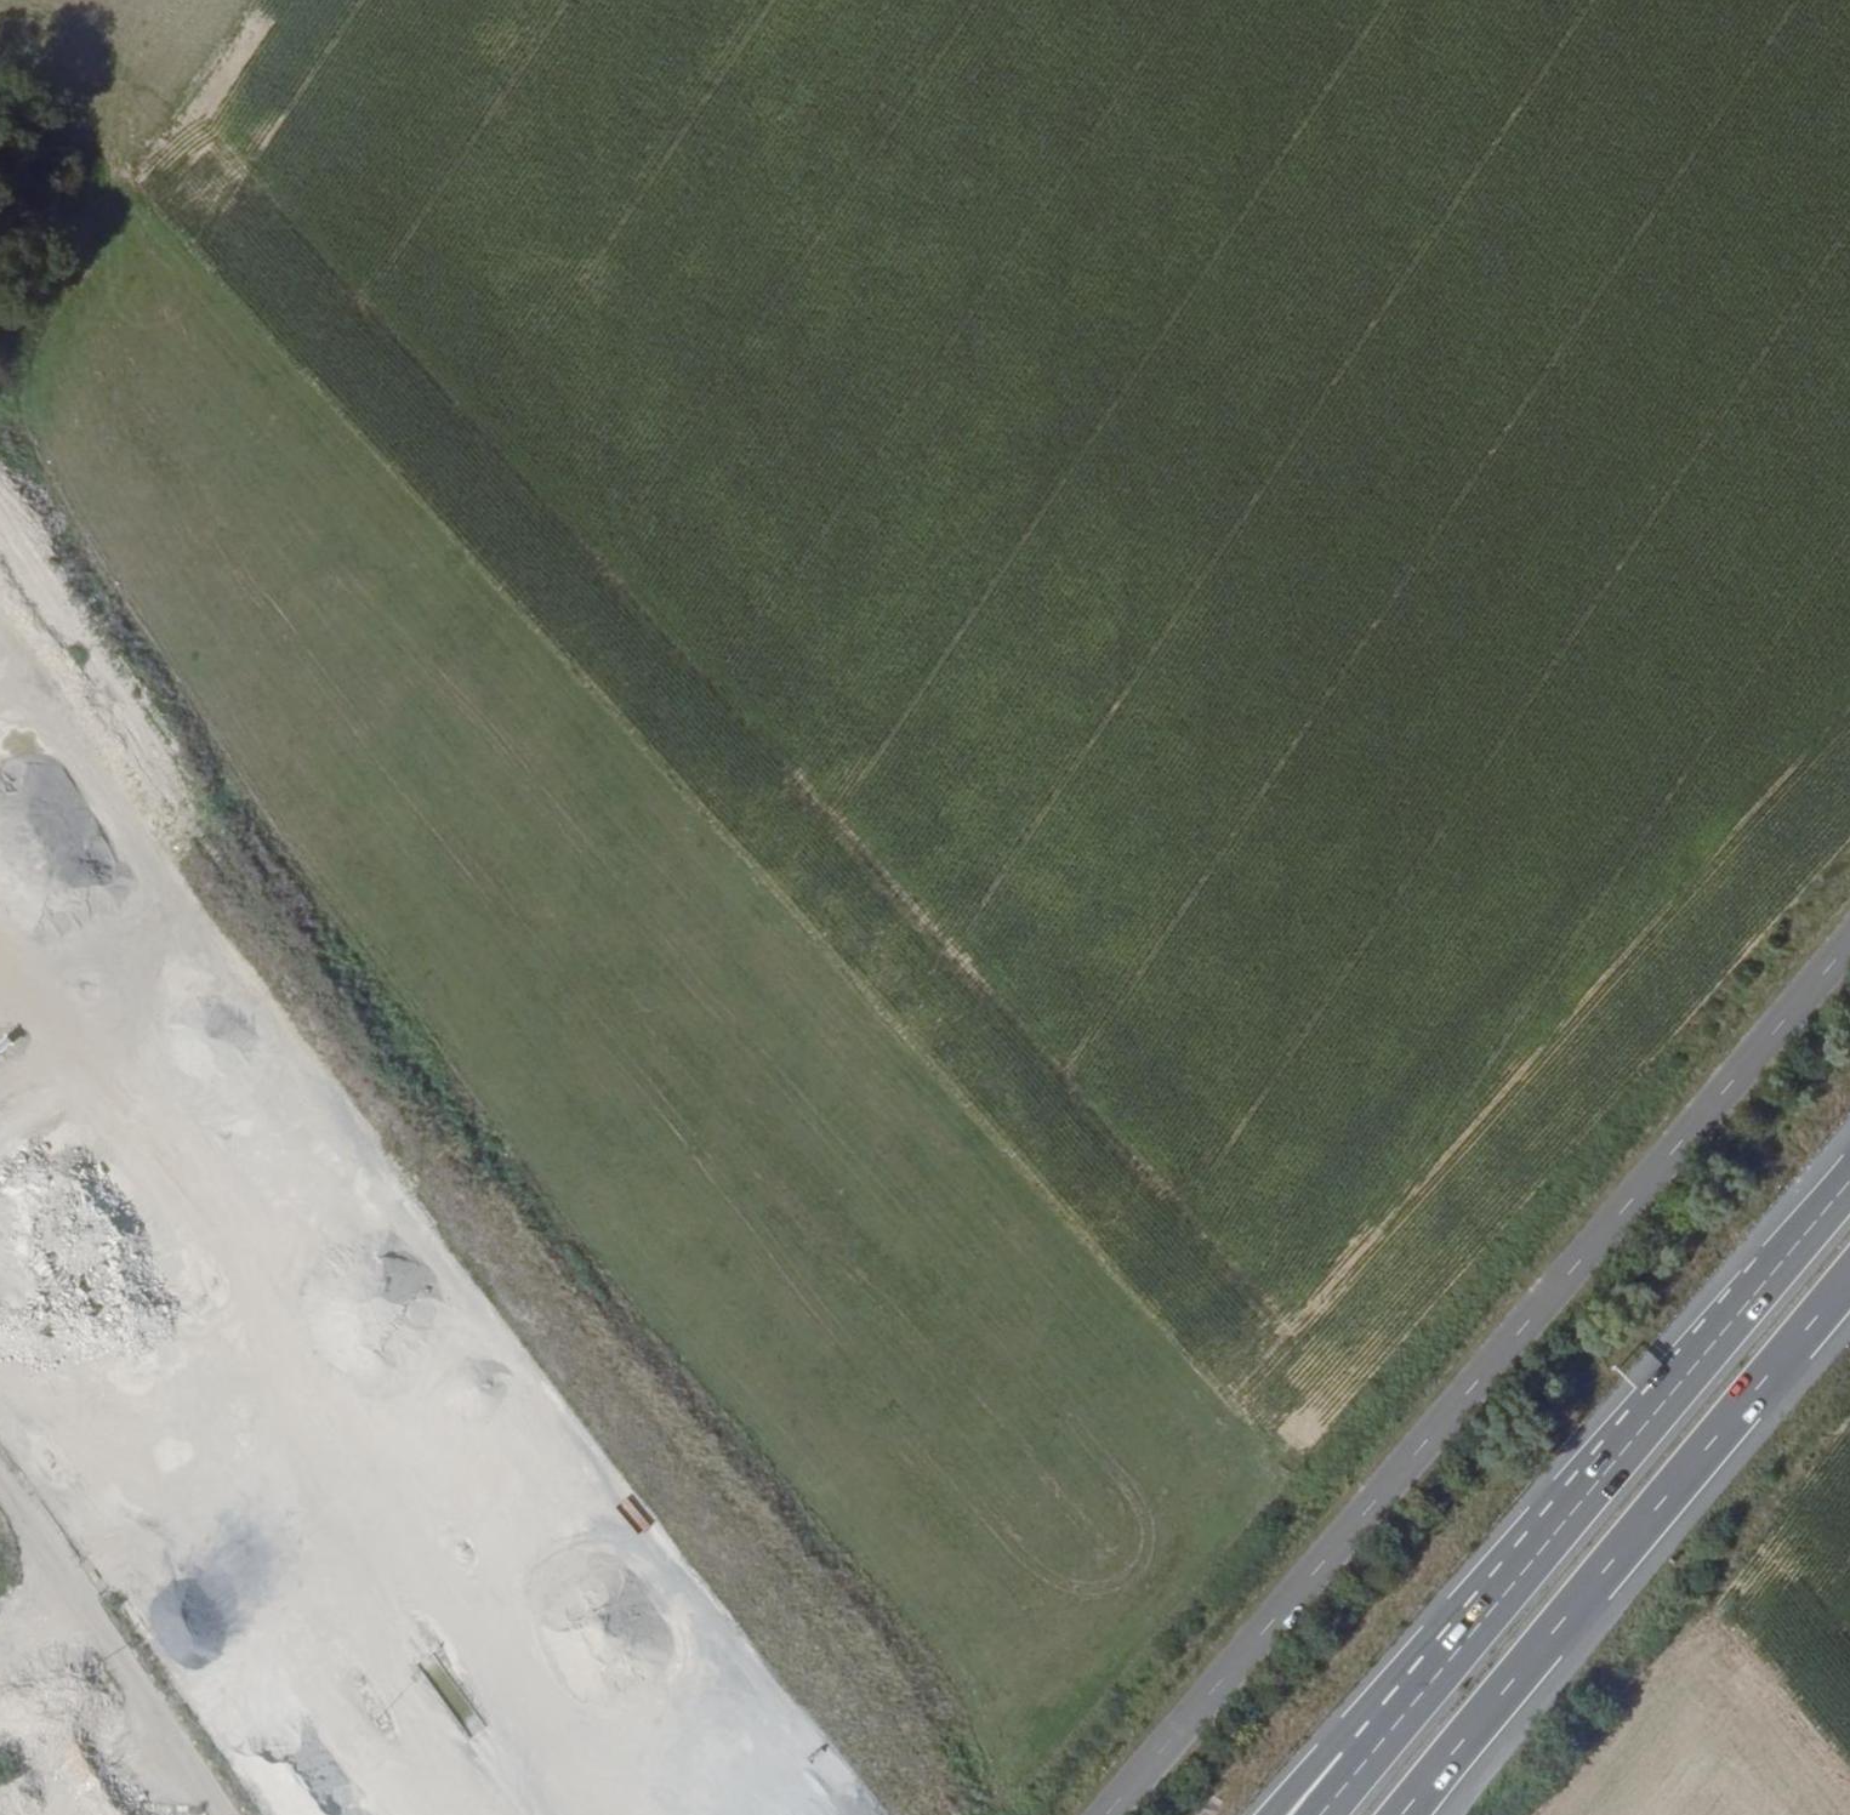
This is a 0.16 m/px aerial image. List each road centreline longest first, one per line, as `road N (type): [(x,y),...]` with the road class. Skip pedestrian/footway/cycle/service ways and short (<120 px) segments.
road 1 (unclassified): [(1849,940),(1103,1814)]
road 2 (trunk): [(1849,1194),(1371,1752)]
road 3 (trunk): [(1403,1814),(1849,1286)]
road 4 (trunk): [(1371,1752),(1308,1771),(1270,1814)]

